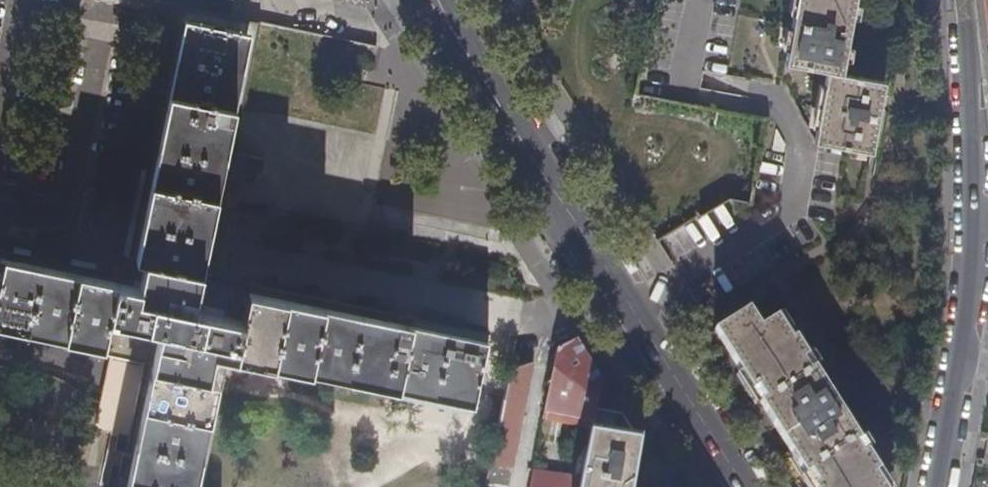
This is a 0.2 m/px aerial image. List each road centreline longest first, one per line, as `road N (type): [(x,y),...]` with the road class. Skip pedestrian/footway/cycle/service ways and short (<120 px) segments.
road 1 (secondary): [(420,0),(739,486)]
road 2 (residential): [(954,0),(976,219),(963,384),(945,486)]

